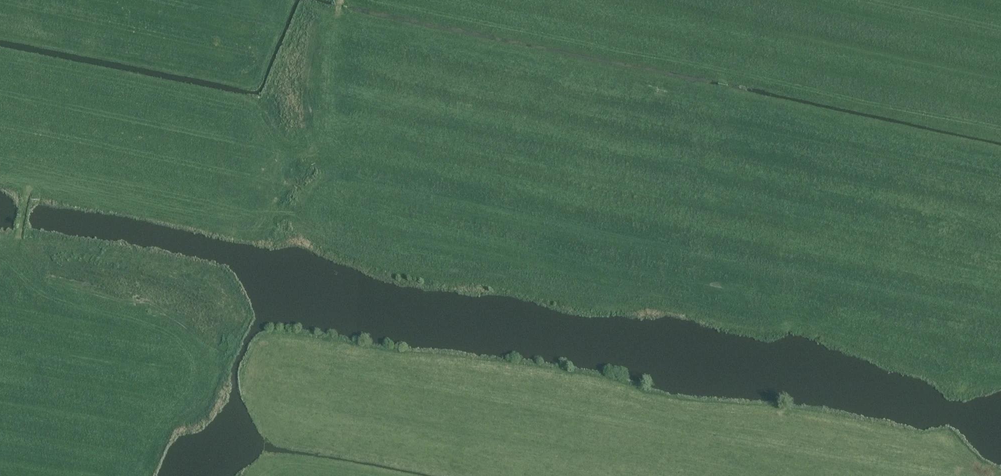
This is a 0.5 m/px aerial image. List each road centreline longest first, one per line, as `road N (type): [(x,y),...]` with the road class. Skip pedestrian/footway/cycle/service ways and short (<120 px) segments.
road 1 (track): [(340,0),(323,41),(321,157),(273,153),(34,184),(20,242),(0,242)]

